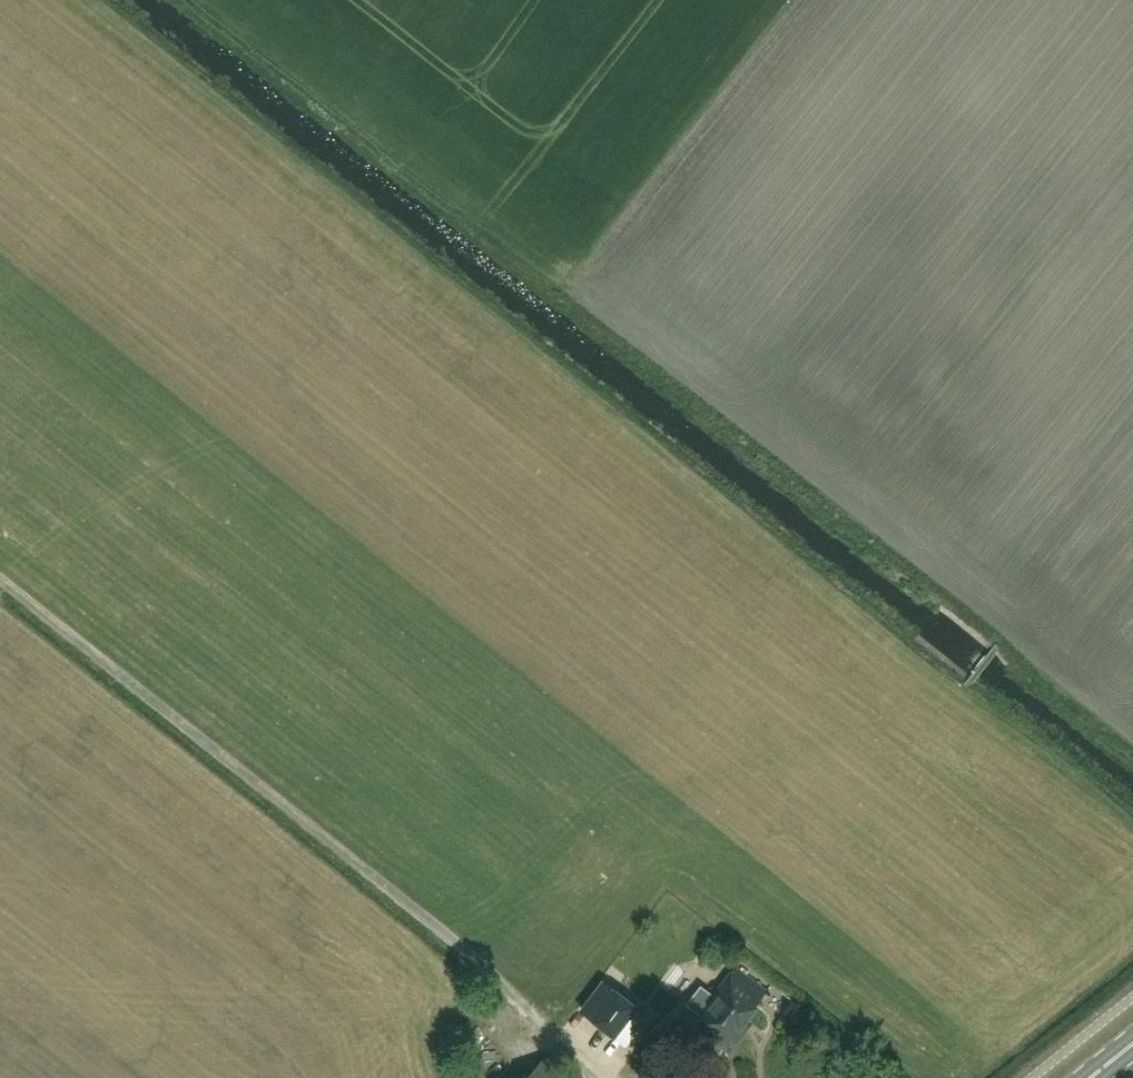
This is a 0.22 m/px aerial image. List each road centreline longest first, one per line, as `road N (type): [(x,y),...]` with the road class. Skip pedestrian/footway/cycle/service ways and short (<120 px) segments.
road 1 (track): [(99,0),(960,694),(1132,824)]
road 2 (track): [(595,1077),(487,969),(0,583)]

